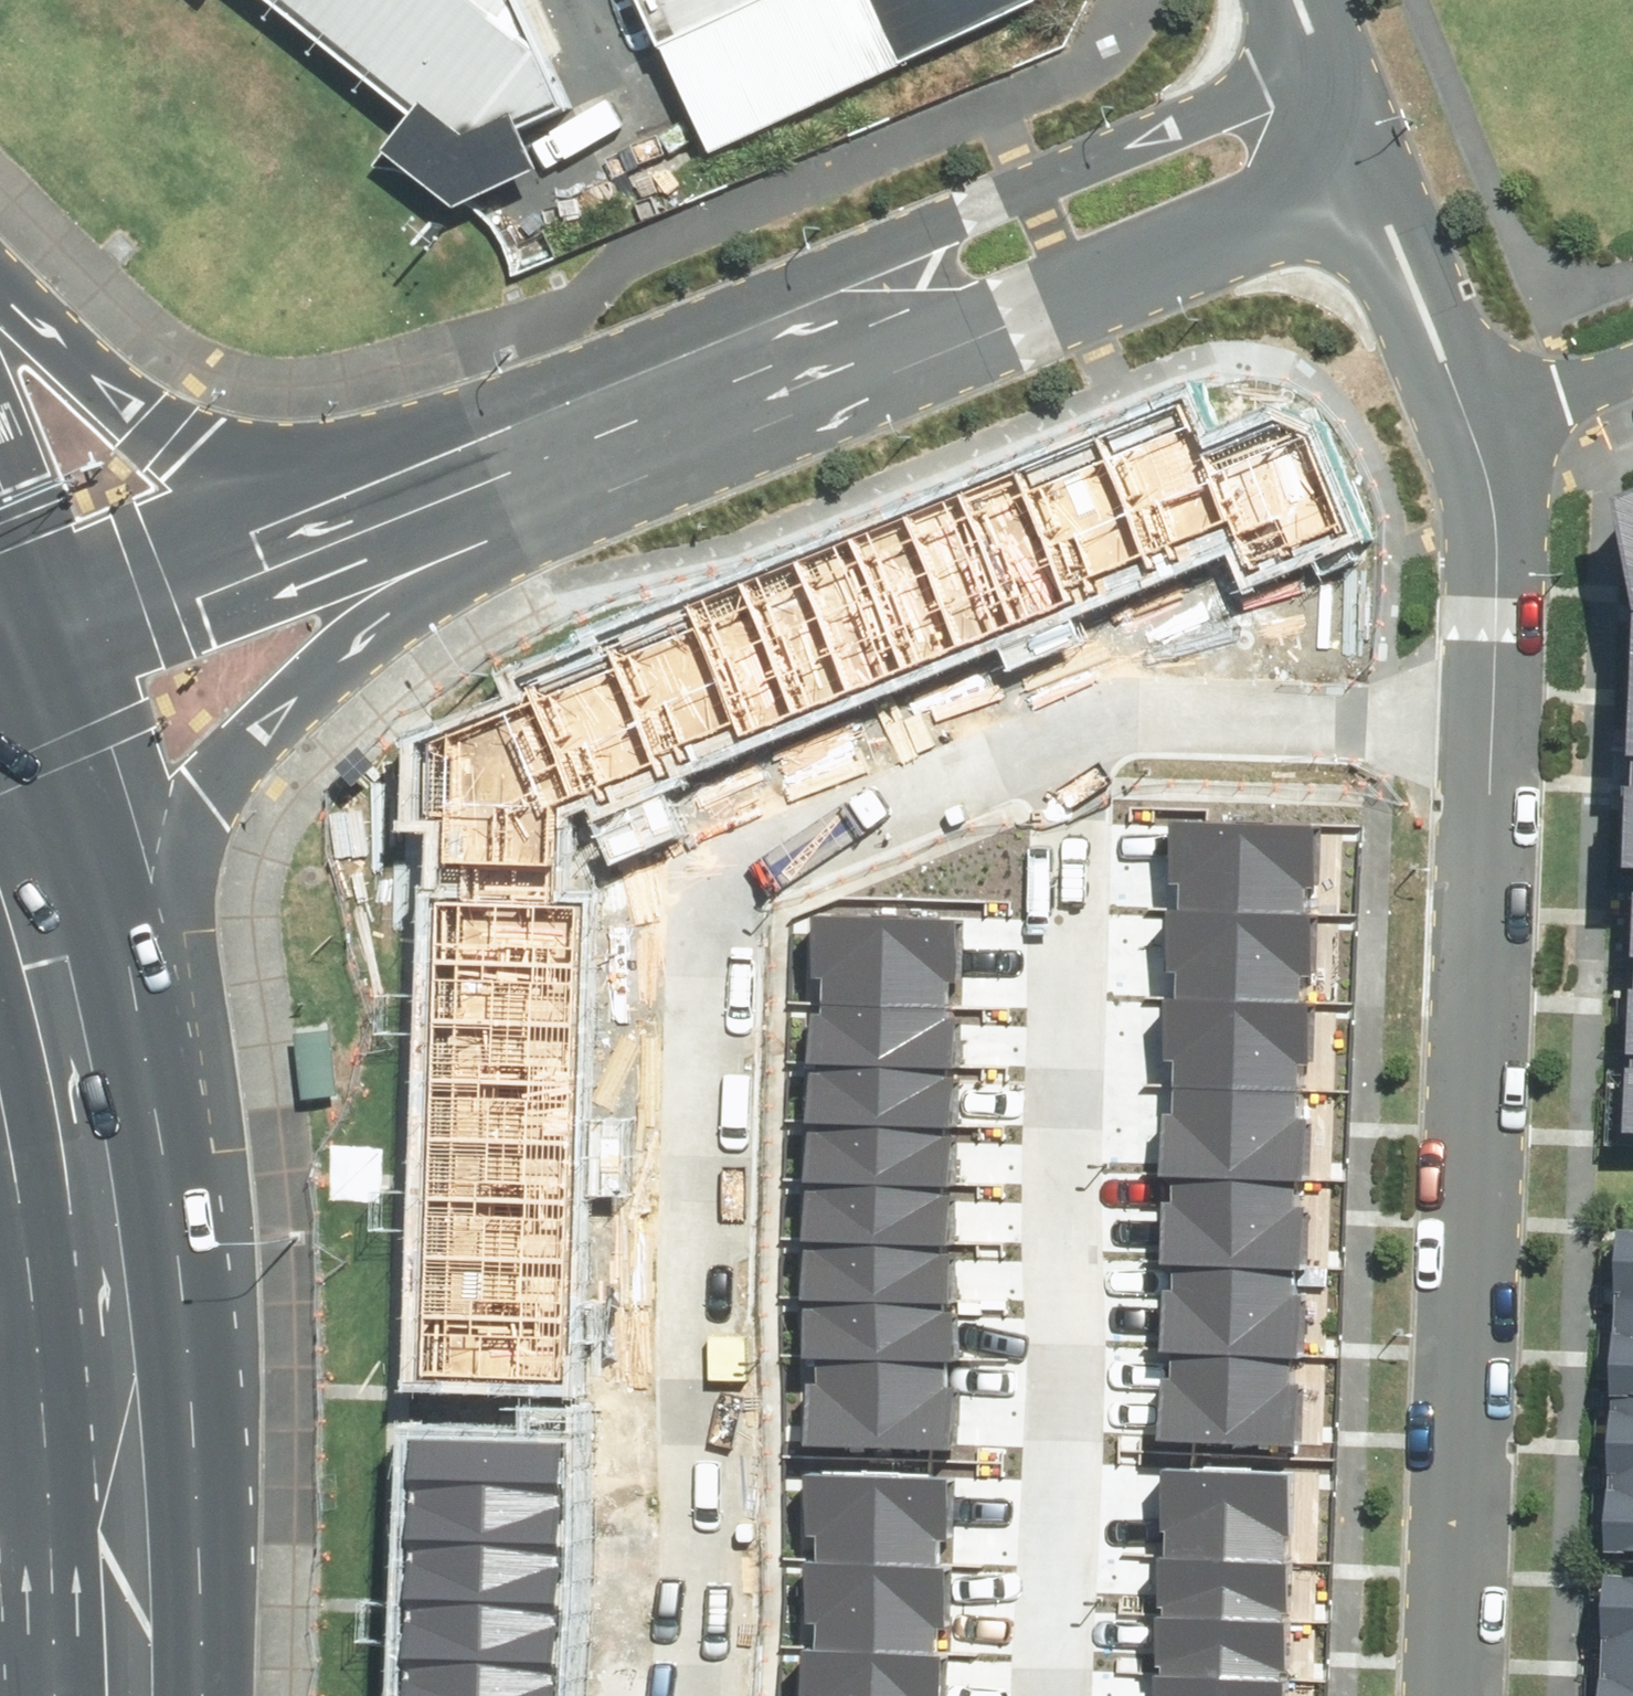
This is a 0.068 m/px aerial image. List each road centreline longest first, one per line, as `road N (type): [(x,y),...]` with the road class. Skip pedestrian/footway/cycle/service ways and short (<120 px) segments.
road 1 (residential): [(1090,712),(735,863),(701,1695)]
road 2 (unclassified): [(299,480),(1342,51)]
road 3 (unclassified): [(1393,167),(475,555)]
road 4 (residential): [(1065,1695),(1090,712)]
road 5 (residential): [(1464,1695),(1500,713)]
road 6 (primary): [(475,555),(323,662),(221,780),(183,841),(150,955),(96,1295)]
road 7 (primary): [(0,772),(96,1295)]
road 8 (unclassified): [(475,555),(224,621),(0,664)]
road 9 (residential): [(1500,713),(1090,712)]
road 10 (primary): [(96,1295),(116,1695)]
road 11 (primary): [(0,303),(193,444),(299,480)]
road 12 (unclassified): [(0,653),(299,480)]
road 13 (residential): [(1500,713),(1496,409)]
road 14 (residential): [(1496,409),(1393,167)]
road 15 (residential): [(1632,352),(1496,409)]
road 16 (primary): [(96,1295),(0,1193)]
road 17 (residential): [(1393,167),(1342,51)]

